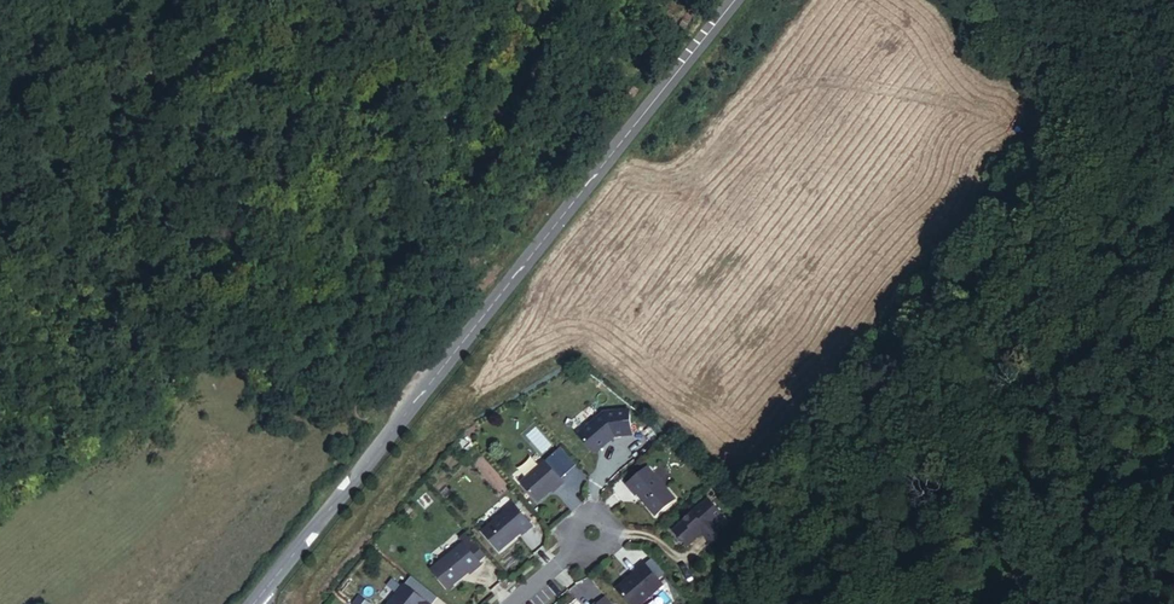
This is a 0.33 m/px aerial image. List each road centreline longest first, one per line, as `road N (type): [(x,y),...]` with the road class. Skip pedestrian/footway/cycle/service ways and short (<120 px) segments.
road 1 (track): [(1173,389),(1041,501),(1003,486),(1035,389),(1173,136)]
road 2 (tertiary): [(379,446),(732,0)]
road 3 (tertiary): [(379,446),(253,603)]

